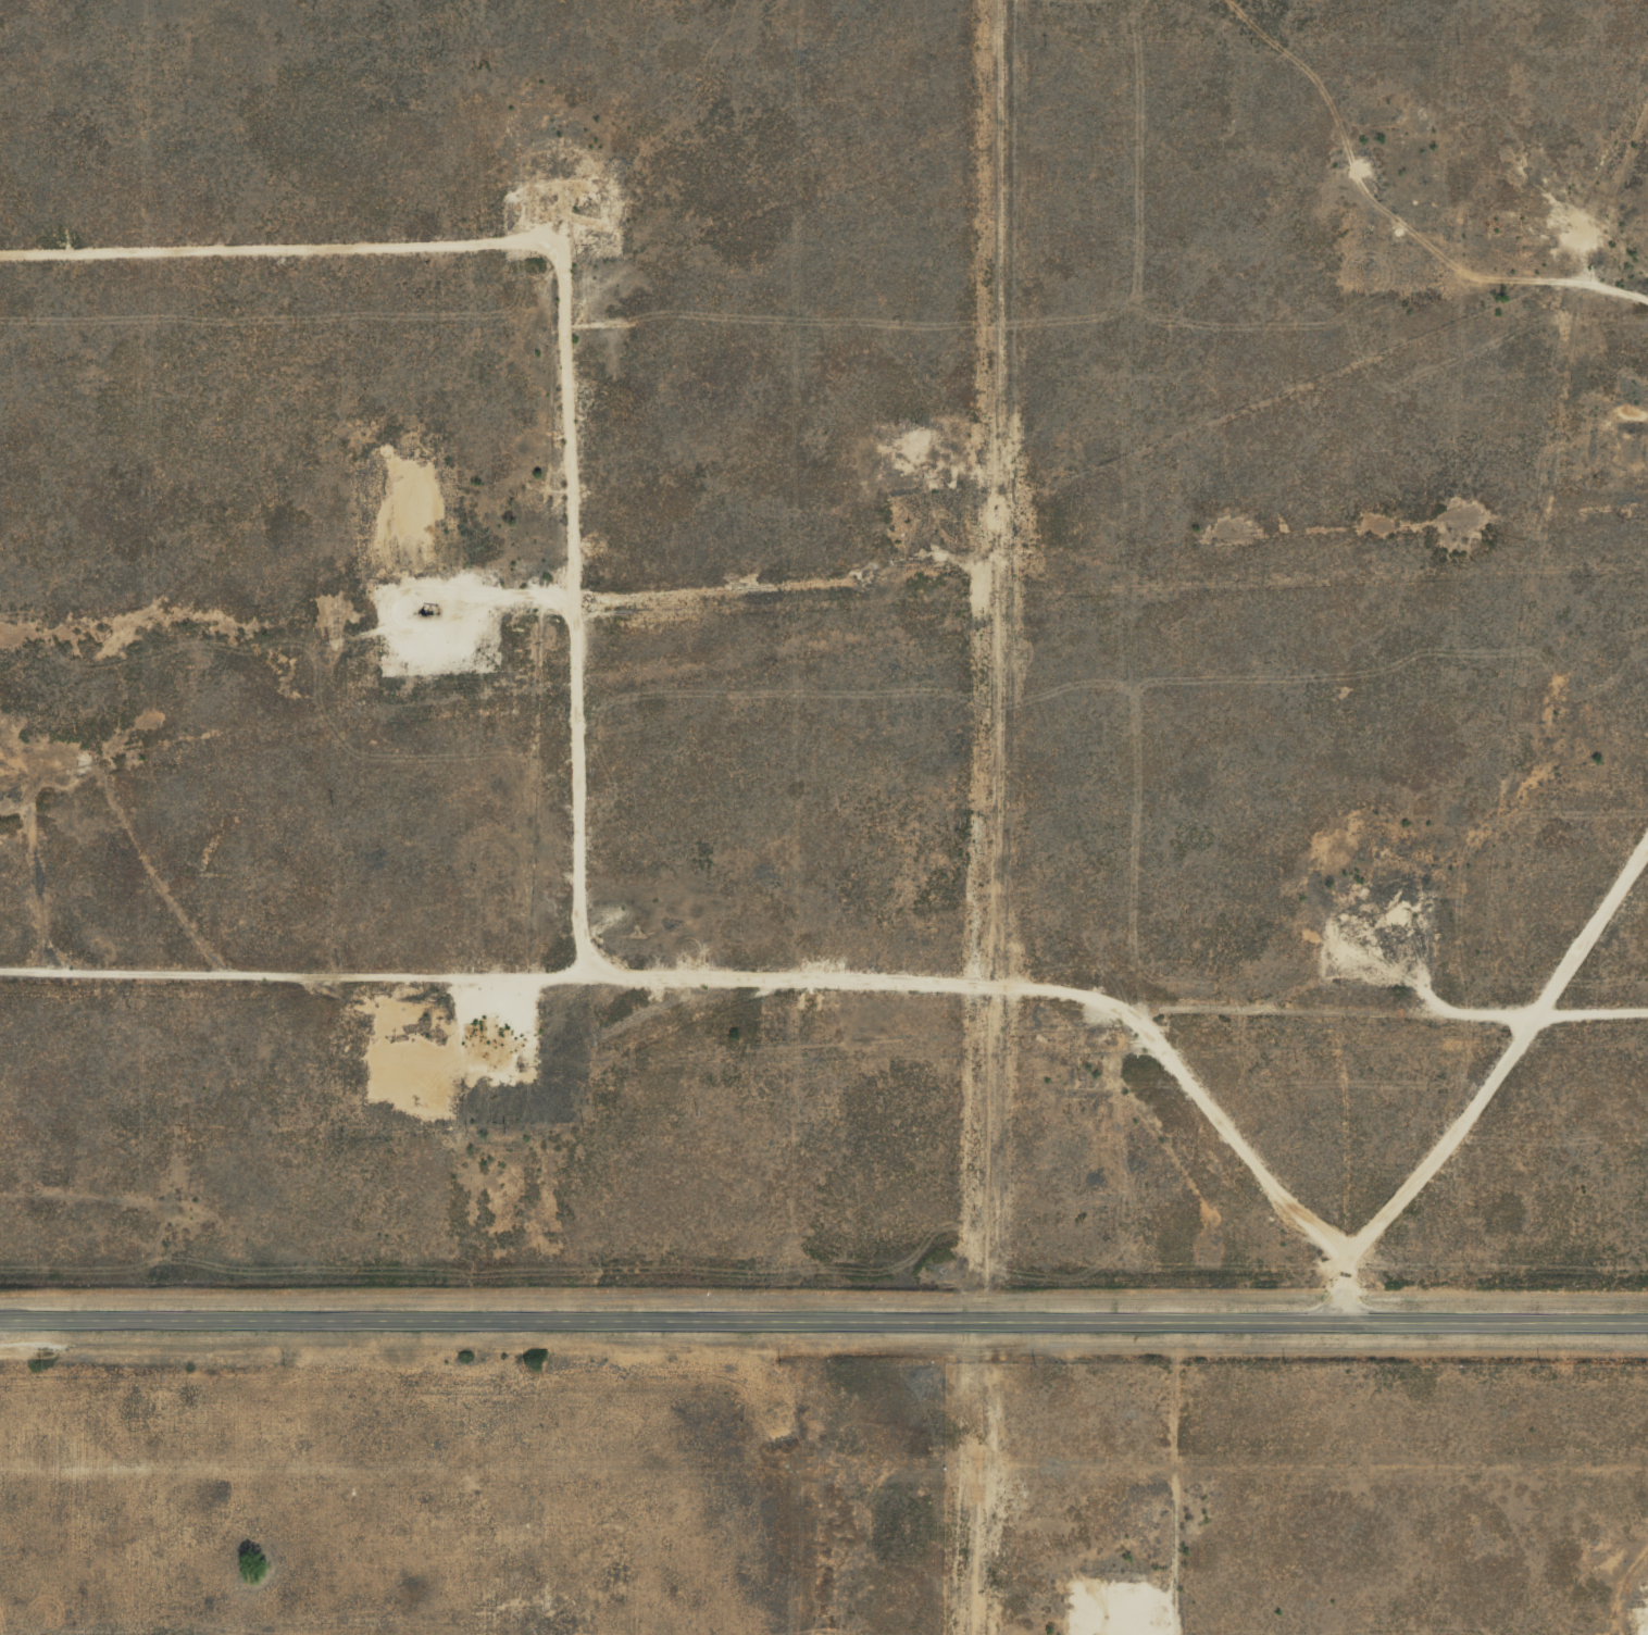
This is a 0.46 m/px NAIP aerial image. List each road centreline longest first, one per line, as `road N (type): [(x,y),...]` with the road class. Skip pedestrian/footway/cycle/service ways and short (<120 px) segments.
road 1 (secondary): [(1647,1328),(0,1311)]
road 2 (track): [(1350,1328),(1107,1012),(1019,989),(0,963)]
road 3 (track): [(583,978),(560,289)]
road 4 (track): [(1647,852),(1487,1084),(1410,1166),(1350,1328)]

